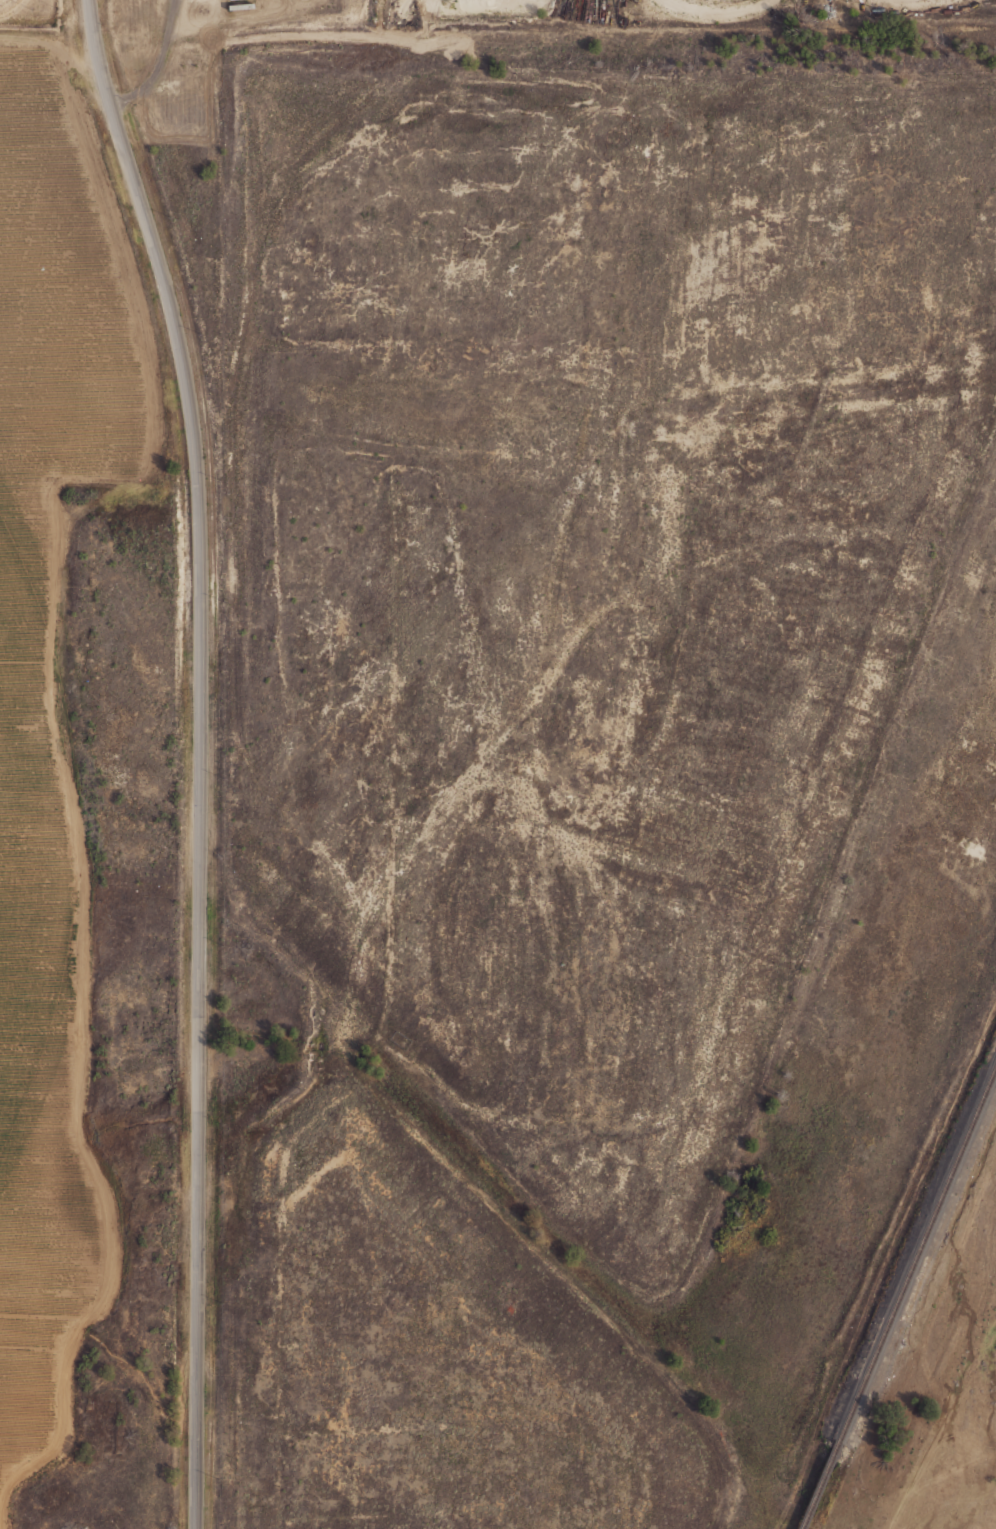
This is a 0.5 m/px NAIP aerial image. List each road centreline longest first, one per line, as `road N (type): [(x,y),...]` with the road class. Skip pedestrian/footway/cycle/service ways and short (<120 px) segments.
road 1 (residential): [(90,0),(96,52),(158,258),(186,386),(201,532),(196,1528)]
road 2 (track): [(995,1328),(945,1404),(882,1528)]

